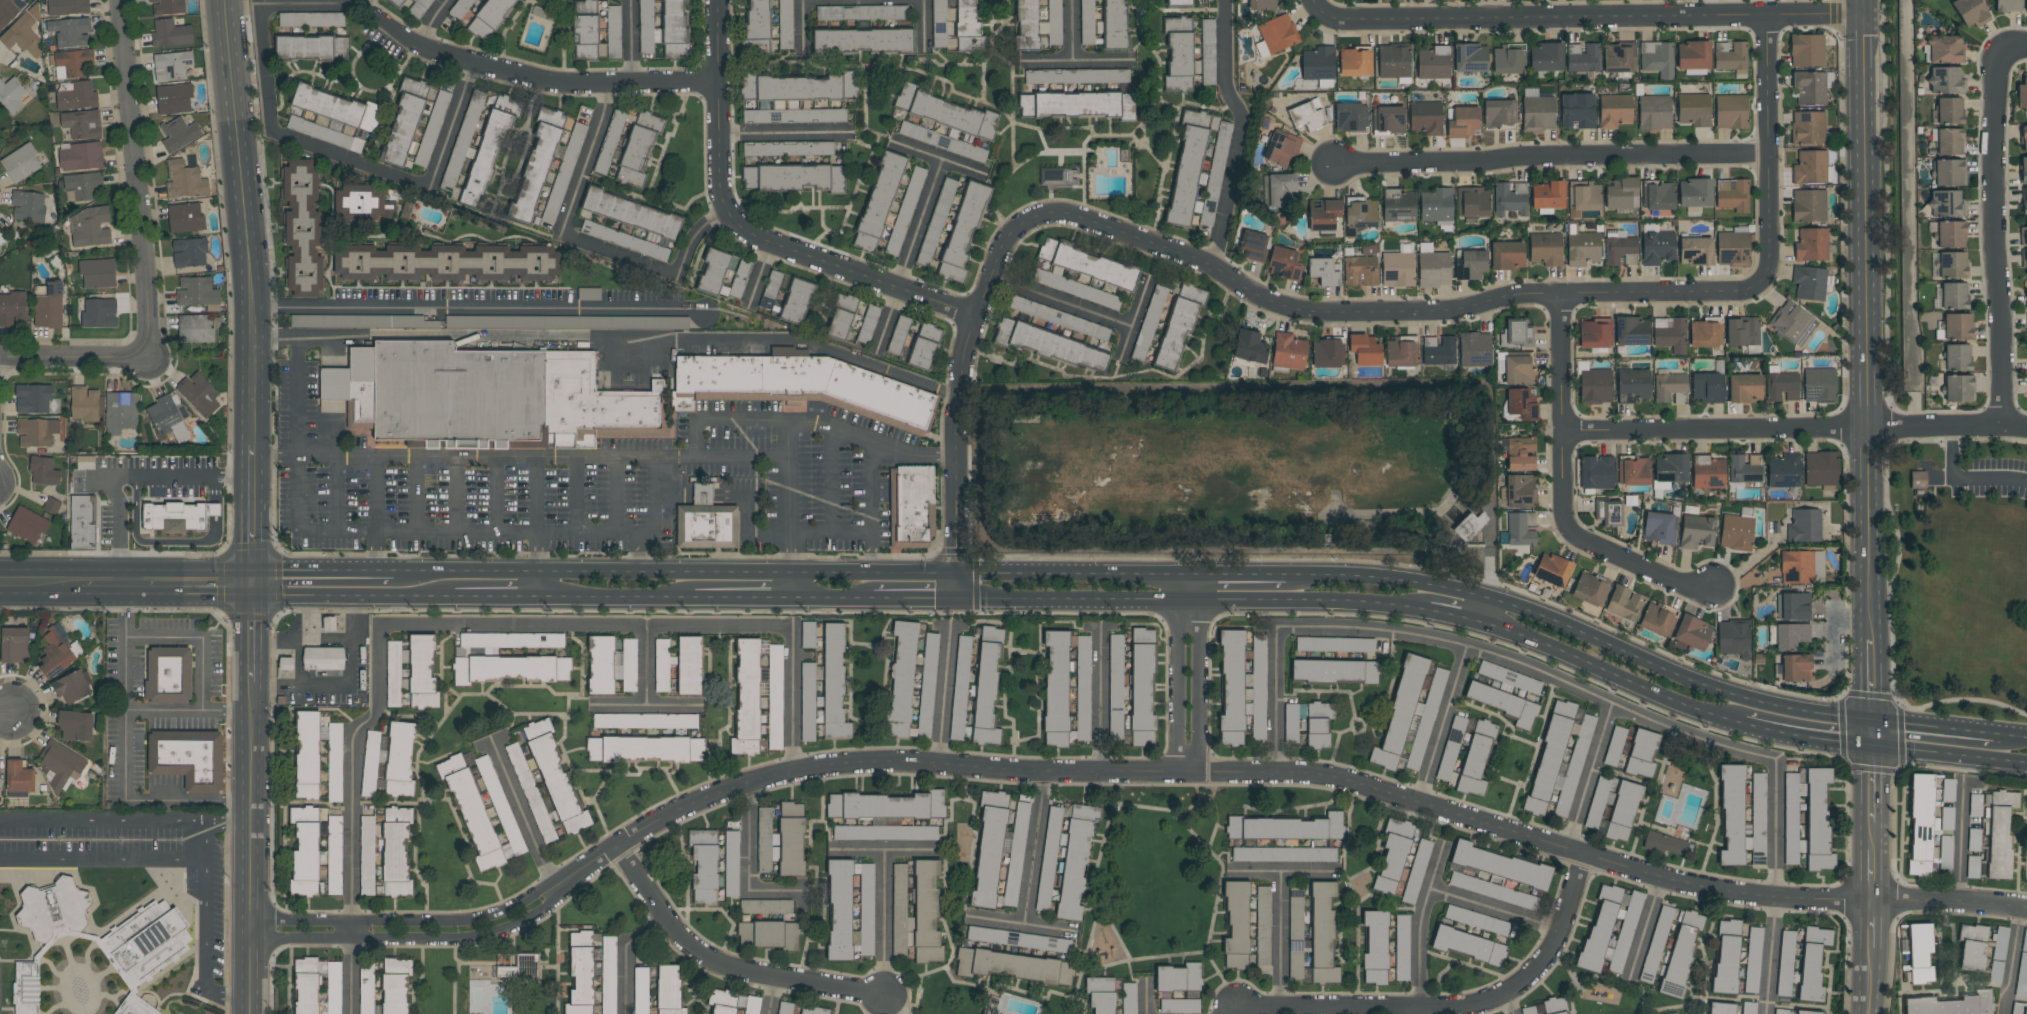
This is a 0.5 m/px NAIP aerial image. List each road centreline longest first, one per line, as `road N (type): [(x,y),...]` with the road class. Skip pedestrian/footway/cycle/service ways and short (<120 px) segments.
road 1 (residential): [(558,887),(667,815),(721,790),(797,768),(914,761),(1339,776),(1734,892),(2026,911)]
road 2 (residential): [(955,574),(955,428),(973,312),(999,248),(1027,218),(1084,218),(1191,254),(1281,307),(1328,315),(1443,310),(1526,295),(1750,291),(1768,270)]
road 3 (residential): [(480,63),(435,186),(271,131),(259,17),(262,7),(362,7),(418,44),(480,63),(606,85),(713,83)]
road 4 (residential): [(1776,897),(1771,760),(1470,644),(1346,625),(1285,626),(1278,633),(1276,770)]
road 5 (secondary): [(1860,0),(1867,639)]
road 6 (primary): [(1868,720),(1718,690),(1518,606),(1408,581),(1286,575)]
road 7 (primary): [(955,574),(377,573)]
road 8 (residential): [(1320,21),(1860,21)]
road 9 (residential): [(716,0),(720,199),(738,231),(973,312)]
road 10 (primary): [(954,598),(1348,601),(1428,610)]
road 11 (residential): [(1564,430),(2026,428)]
road 12 (residential): [(1223,1013),(1234,1004),(1468,1005),(1513,988),(1542,963),(1561,930),(1584,854)]
road 13 (residential): [(1339,164),(1766,153)]
road 14 (tertiary): [(252,586),(252,1013)]
road 15 (primary): [(1480,623),(1711,715),(1868,744)]
road 16 (residential): [(1562,294),(1566,532),(1684,587),(1712,587)]
road 17 (residential): [(2001,427),(1998,49)]
road 18 (residential): [(121,0),(151,355)]
road 19 (residential): [(617,848),(698,952),(776,978),(888,1000)]
road 20 (residential): [(253,939),(475,937),(546,906),(558,887)]
road 21 (tertiary): [(226,0),(255,311)]
road 22 (residential): [(558,887),(474,918),(253,920)]
road 23 (residential): [(1776,18),(1768,270)]
road 24 (tertiary): [(255,338),(252,586)]
road 25 (primary): [(1187,574),(955,574)]
road 26 (residential): [(1187,574),(1187,770)]
road 27 (primary): [(82,585),(252,586)]
road 28 (residential): [(1419,800),(1470,644)]
road 29 (residential): [(1569,849),(1613,703)]
road 30 (primary): [(537,596),(688,596)]
road 31 (residential): [(0,355),(151,355)]
road 32 (residential): [(941,762),(951,626)]
road 33 (primary): [(252,586),(279,595),(386,595)]
road 34 (primary): [(1868,744),(1996,760)]
road 35 (primary): [(377,573),(282,575),(252,586)]
road 36 (primary): [(1994,735),(1868,720)]

